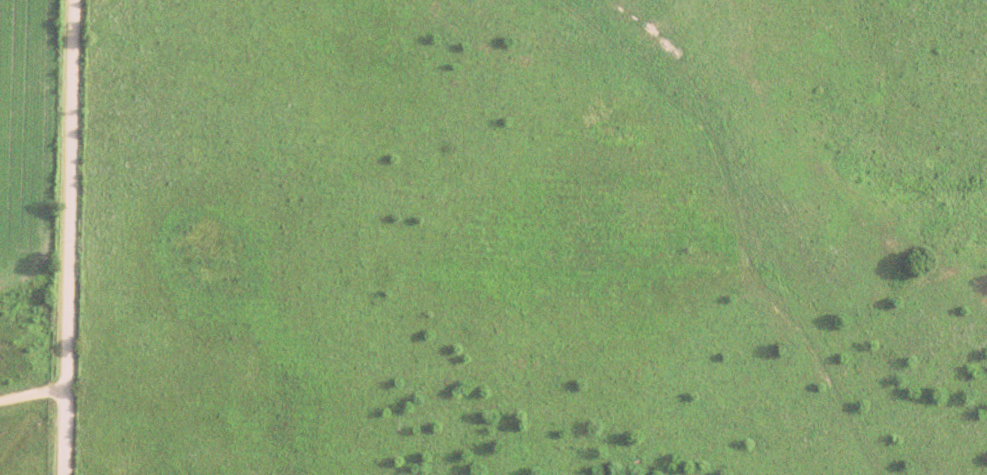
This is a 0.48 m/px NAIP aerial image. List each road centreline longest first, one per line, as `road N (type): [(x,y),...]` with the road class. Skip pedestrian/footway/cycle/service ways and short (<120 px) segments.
road 1 (residential): [(62,474),(72,0)]

